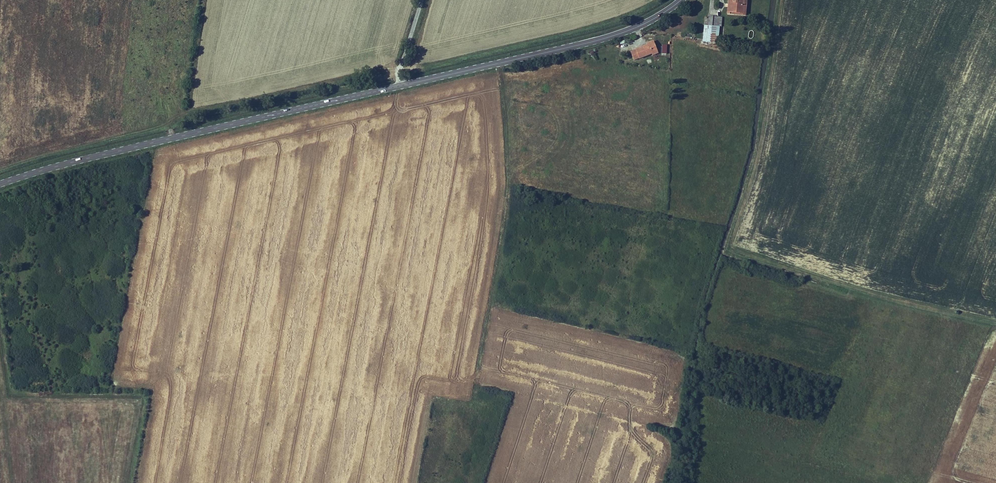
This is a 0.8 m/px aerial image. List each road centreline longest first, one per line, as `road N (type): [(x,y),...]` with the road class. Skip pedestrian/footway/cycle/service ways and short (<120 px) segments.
road 1 (secondary): [(0,184),(599,39),(681,0)]

